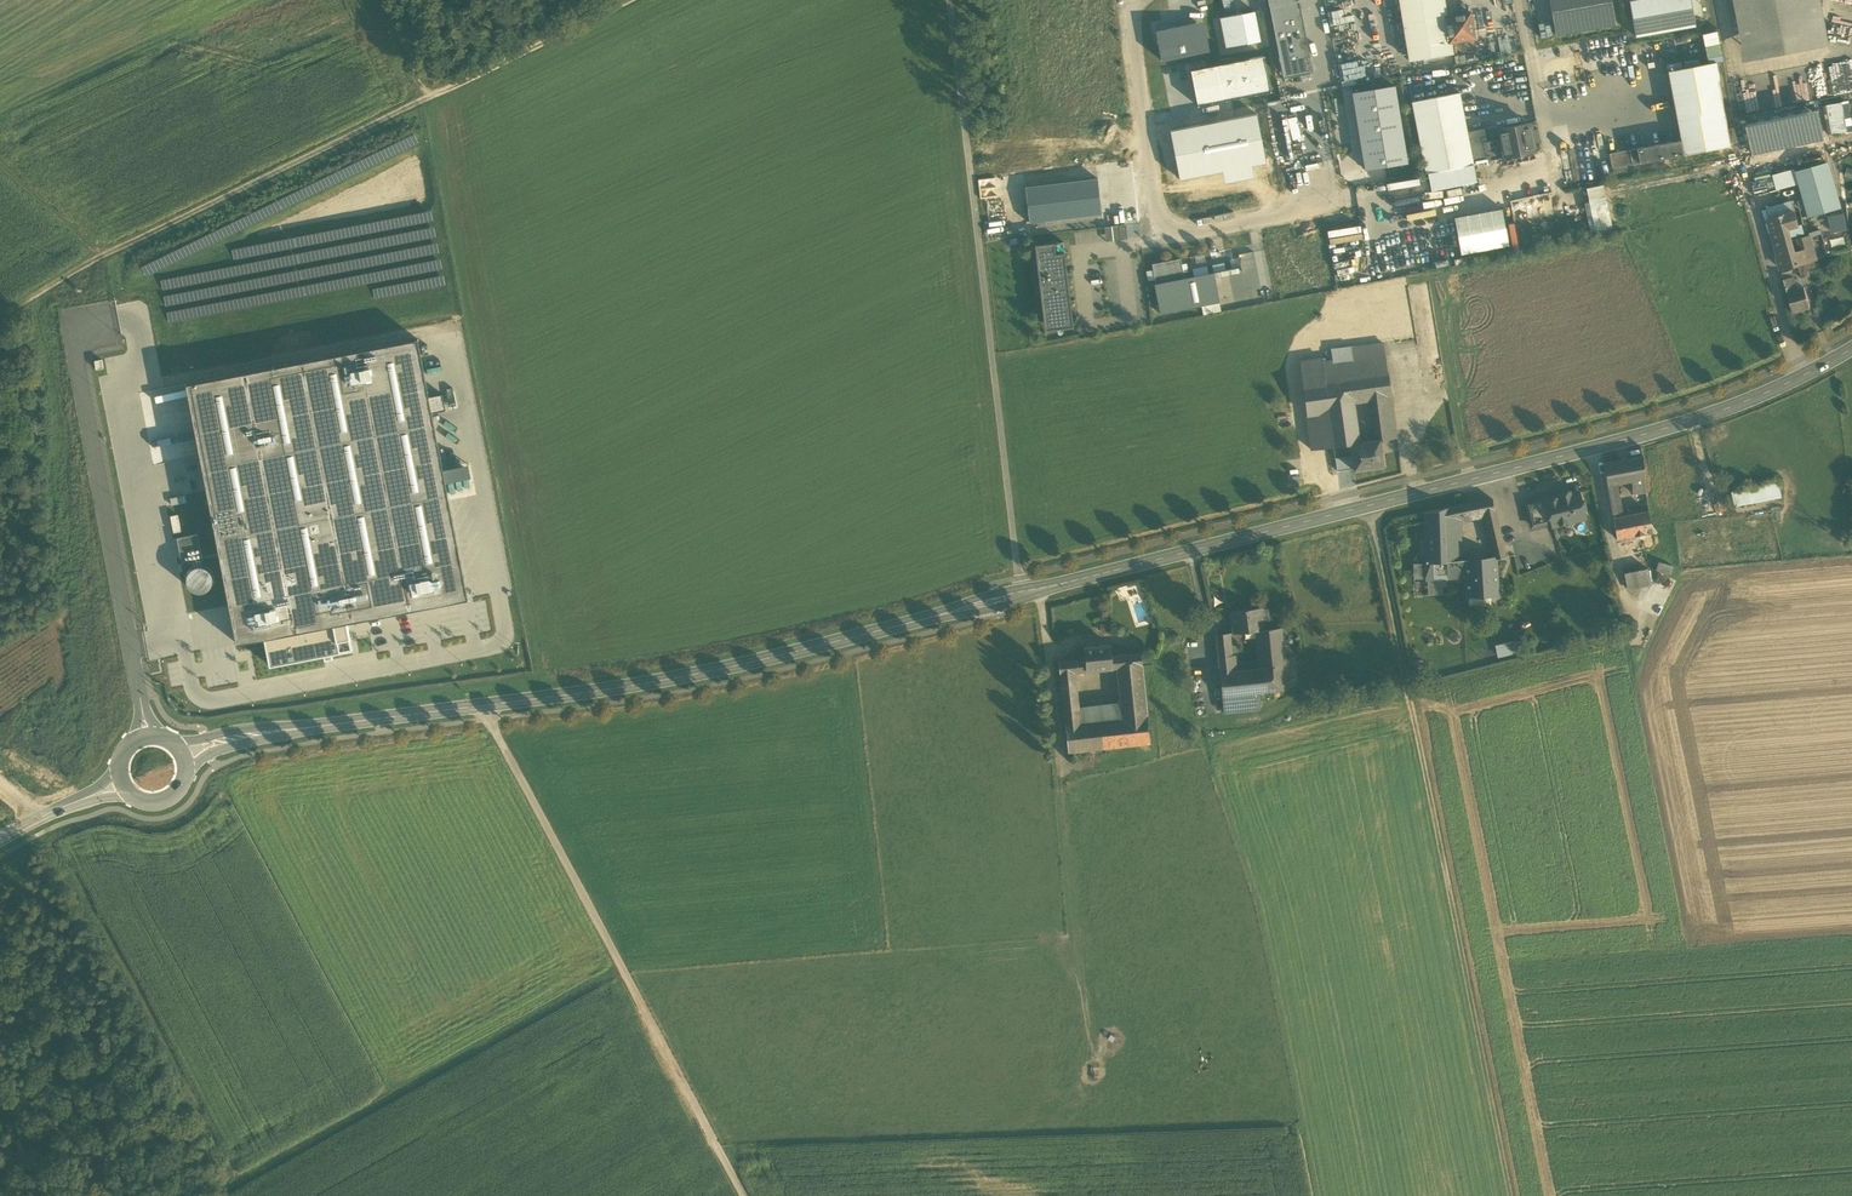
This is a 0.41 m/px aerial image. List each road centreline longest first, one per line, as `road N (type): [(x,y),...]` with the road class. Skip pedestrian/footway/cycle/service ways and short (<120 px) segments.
road 1 (tertiary): [(182,752),(261,733),(691,675),(880,630),(1687,422),(1851,348)]
road 2 (track): [(1370,505),(1510,1195)]
road 3 (track): [(950,0),(1019,578)]
road 4 (track): [(744,1195),(486,706)]
road 5 (residential): [(1131,0),(1158,238),(1310,206),(1320,190)]
road 6 (unclassified): [(146,735),(72,328)]
road 7 (track): [(102,255),(425,98)]
road 8 (track): [(425,98),(623,0)]
road 9 (residential): [(1521,0),(1558,190)]
road 10 (track): [(102,255),(0,165)]
road 11 (tertiary): [(0,840),(121,782)]

